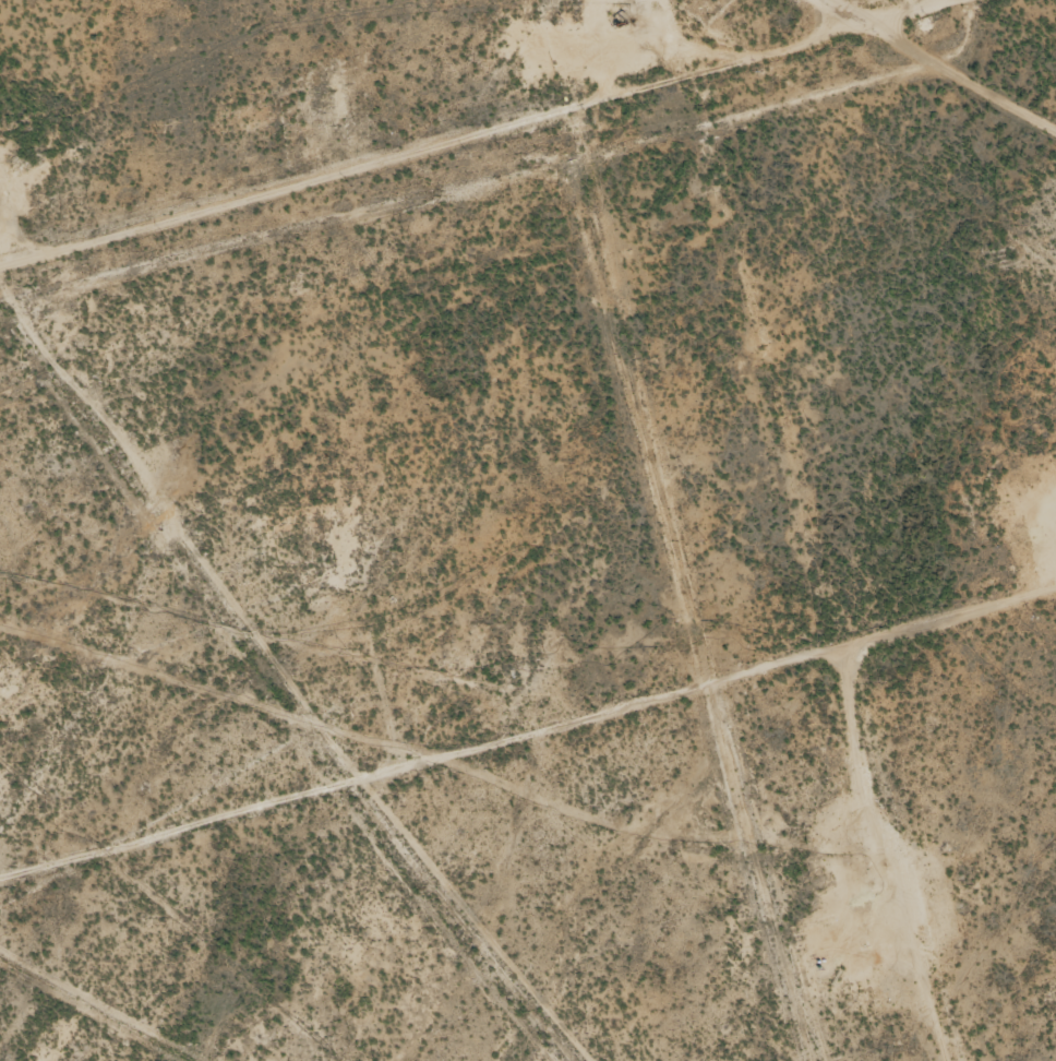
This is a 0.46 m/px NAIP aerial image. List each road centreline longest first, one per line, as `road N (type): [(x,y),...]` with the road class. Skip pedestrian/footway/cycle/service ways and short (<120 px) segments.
road 1 (track): [(956,0),(0,262)]
road 2 (track): [(829,0),(1055,129)]

